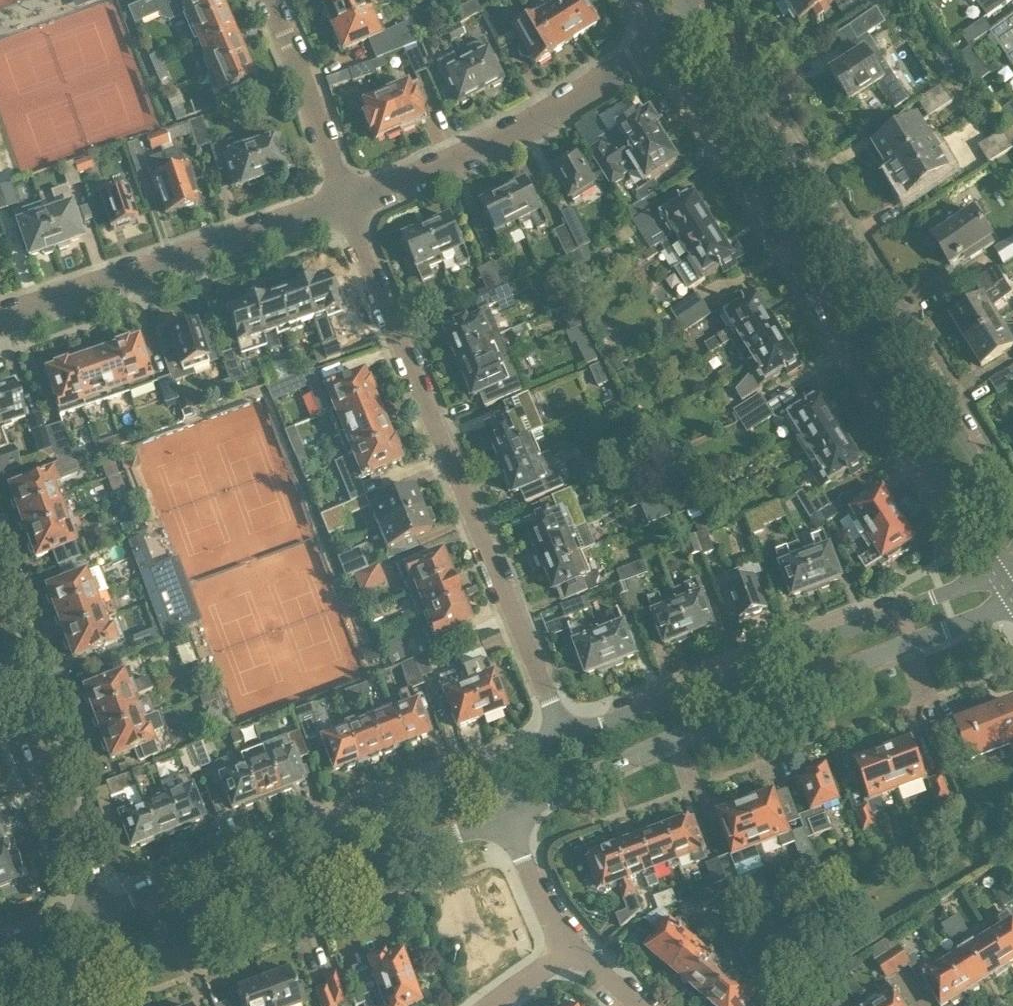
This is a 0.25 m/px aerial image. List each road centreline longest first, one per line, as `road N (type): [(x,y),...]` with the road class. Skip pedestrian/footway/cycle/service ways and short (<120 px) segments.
road 1 (tertiary): [(668,43),(997,569)]
road 2 (tertiary): [(1012,517),(701,20)]
road 3 (residential): [(565,739),(344,203)]
road 4 (tertiary): [(506,812),(698,727),(1012,609)]
road 5 (tertiary): [(997,569),(565,739)]
road 6 (tertiary): [(491,768),(98,914)]
road 7 (tertiary): [(116,961),(506,812)]
road 8 (residential): [(0,318),(344,203)]
road 9 (residential): [(344,203),(491,142),(668,43)]
road 10 (residential): [(98,914),(0,648)]
road 11 (residential): [(344,203),(270,0)]
road 12 (residential): [(568,949),(506,812)]
road 13 (tertiary): [(0,1005),(116,961)]

